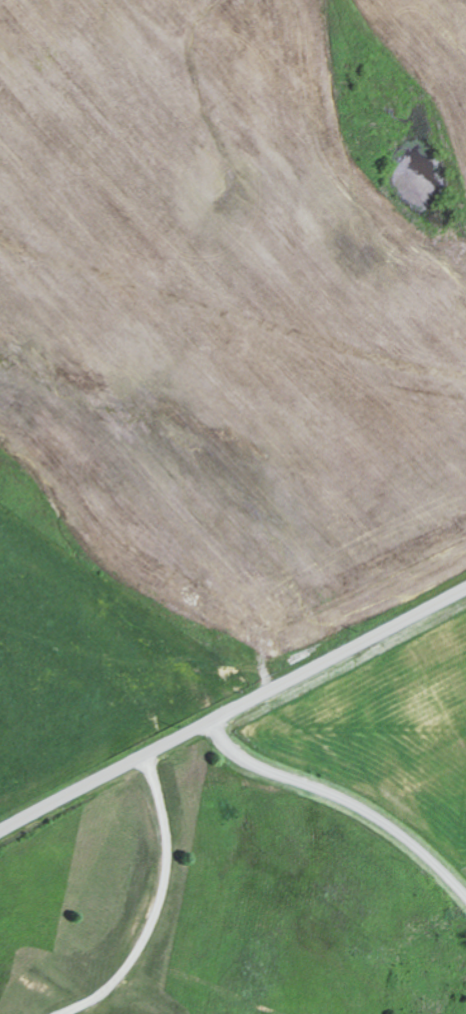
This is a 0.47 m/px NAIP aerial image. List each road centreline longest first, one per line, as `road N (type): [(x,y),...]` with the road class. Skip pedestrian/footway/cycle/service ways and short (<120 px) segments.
road 1 (secondary): [(0,833),(465,591)]

